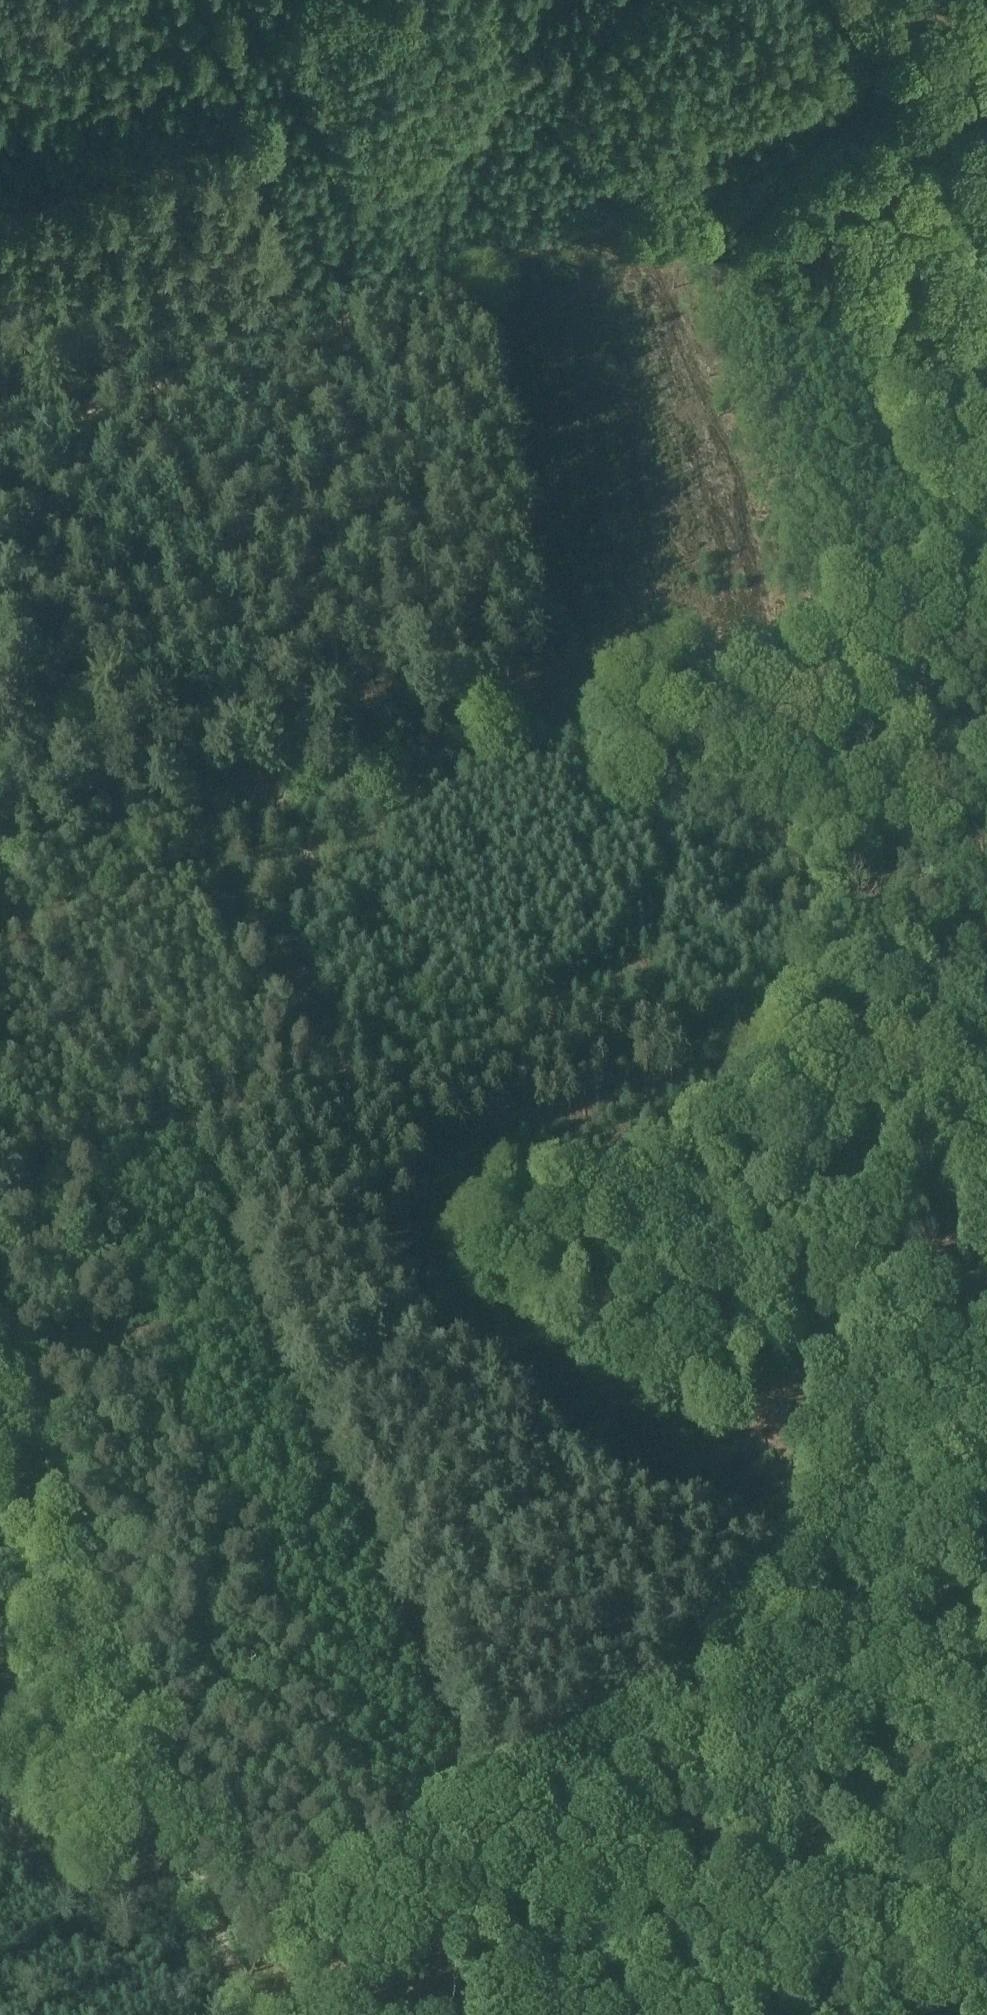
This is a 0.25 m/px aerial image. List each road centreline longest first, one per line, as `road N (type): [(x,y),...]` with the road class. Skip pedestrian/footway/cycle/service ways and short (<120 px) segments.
road 1 (track): [(932,110),(861,0)]

